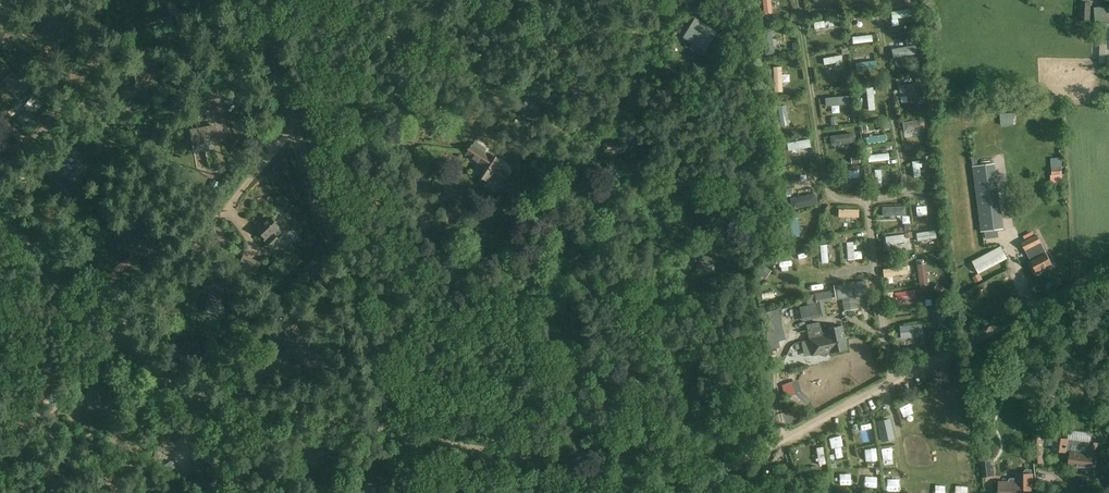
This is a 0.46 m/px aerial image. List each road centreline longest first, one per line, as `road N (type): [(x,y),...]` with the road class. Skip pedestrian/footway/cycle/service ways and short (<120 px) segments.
road 1 (unclassified): [(697,485),(1108,266)]
road 2 (track): [(387,433),(252,0)]
road 3 (unclassified): [(285,492),(0,220)]
road 4 (track): [(662,482),(387,433)]
road 5 (track): [(294,129),(113,331)]
road 6 (track): [(202,0),(153,13),(0,164)]
road 7 (track): [(387,433),(184,398)]

